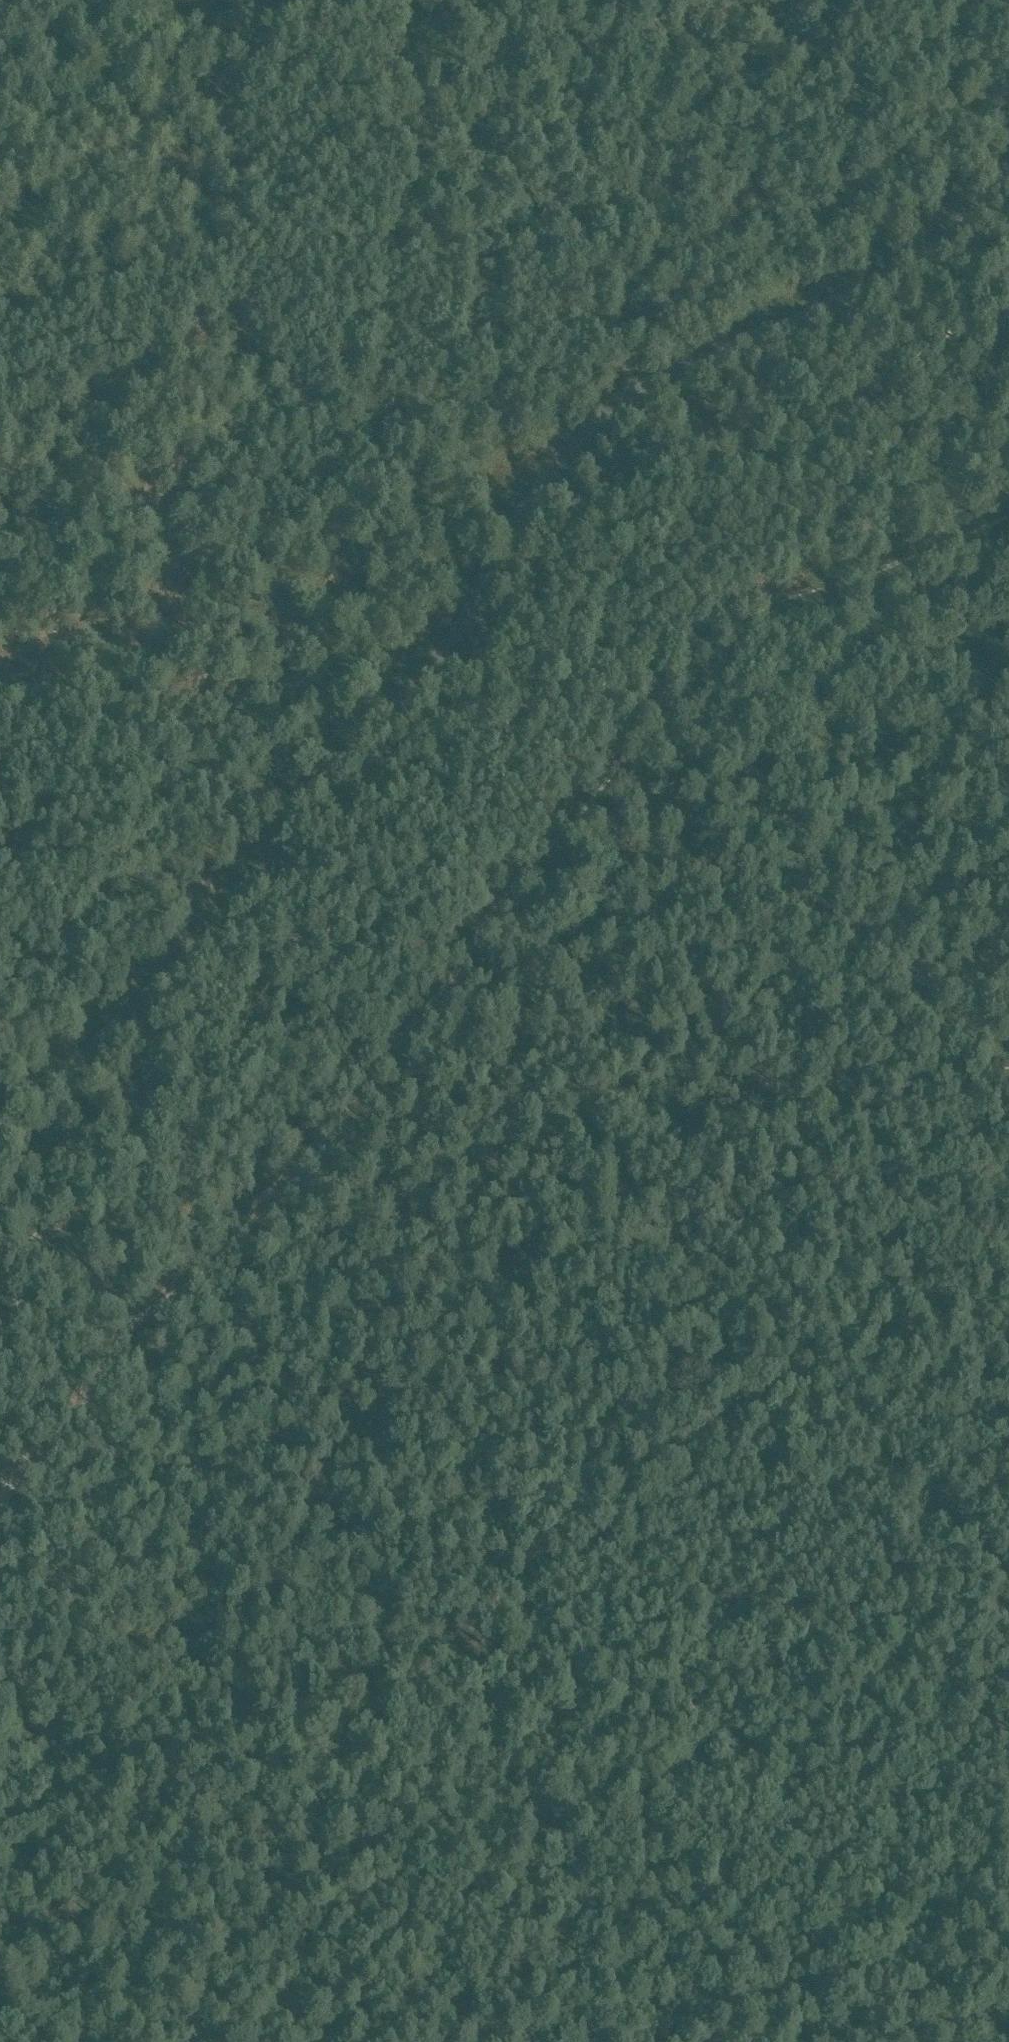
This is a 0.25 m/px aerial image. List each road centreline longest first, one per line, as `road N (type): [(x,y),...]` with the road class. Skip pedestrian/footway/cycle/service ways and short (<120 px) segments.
road 1 (track): [(0,1132),(246,892),(354,734),(400,700),(450,642),(524,508),(596,419),(667,372),(855,296),(921,258),(1008,170)]

